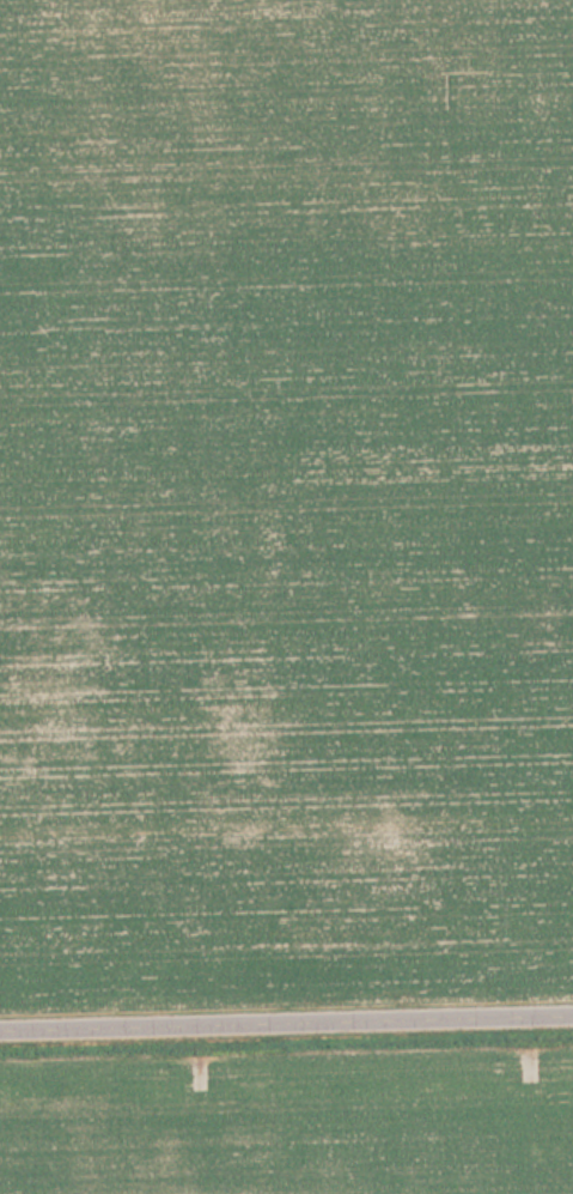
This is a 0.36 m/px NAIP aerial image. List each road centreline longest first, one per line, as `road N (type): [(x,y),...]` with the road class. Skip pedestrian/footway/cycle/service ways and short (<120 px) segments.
road 1 (residential): [(0,1029),(572,1013)]

